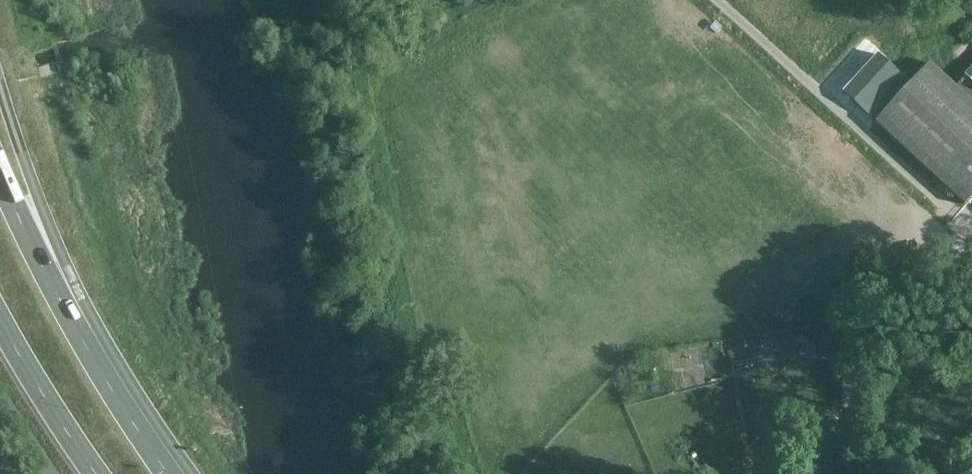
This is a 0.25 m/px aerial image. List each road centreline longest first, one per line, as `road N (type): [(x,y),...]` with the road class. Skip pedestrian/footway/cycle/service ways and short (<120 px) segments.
road 1 (trunk): [(172,473),(72,316),(0,173)]
road 2 (unclassified): [(971,221),(718,0)]
road 3 (trunk): [(0,322),(96,473)]

